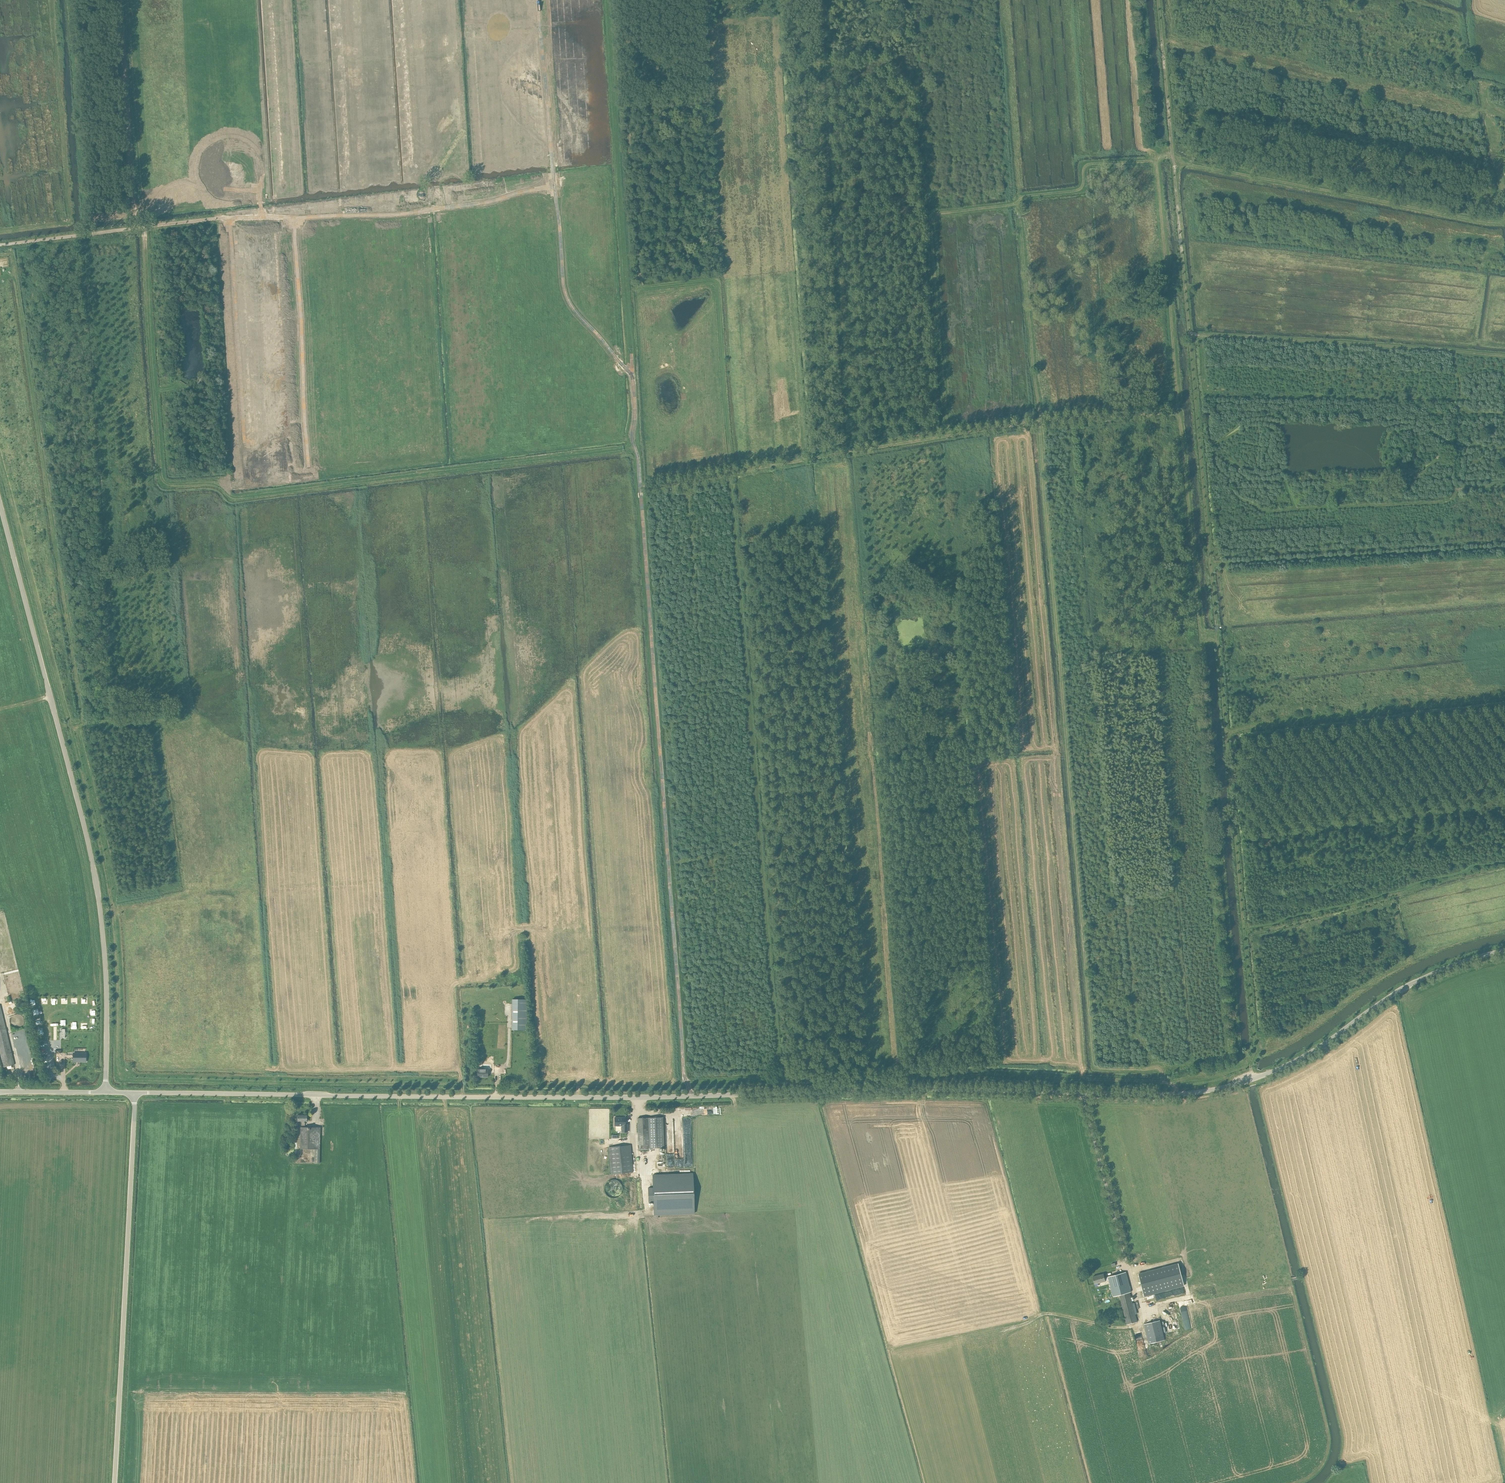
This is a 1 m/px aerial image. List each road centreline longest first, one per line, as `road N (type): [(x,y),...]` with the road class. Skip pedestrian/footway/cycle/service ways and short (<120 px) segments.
road 1 (track): [(781,1093),(713,281),(626,290),(609,0)]
road 2 (track): [(1254,1079),(1157,0)]
road 3 (unclassified): [(135,1093),(1081,1093)]
road 4 (track): [(1156,159),(1236,1050),(1251,1062)]
road 5 (track): [(948,435),(932,215),(1080,189),(1087,163),(1164,157),(1504,221)]
road 6 (track): [(690,1095),(626,290)]
road 7 (track): [(635,445),(241,497),(213,484),(168,484),(159,471),(144,228)]
road 8 (unclassified): [(105,1093),(107,970),(96,875),(0,502)]
road 9 (track): [(1178,413),(1008,426),(640,486)]
road 10 (unclassified): [(1081,1093),(1178,1094),(1238,1085),(1307,1055),(1411,984),(1504,950)]
road 11 (unclassified): [(114,1482),(135,1093)]
road 12 (track): [(1161,41),(1504,114)]
road 13 (track): [(1018,201),(1043,422)]
road 14 (unclassified): [(0,247),(216,218)]
road 15 (unclassified): [(1127,1253),(1081,1093)]

